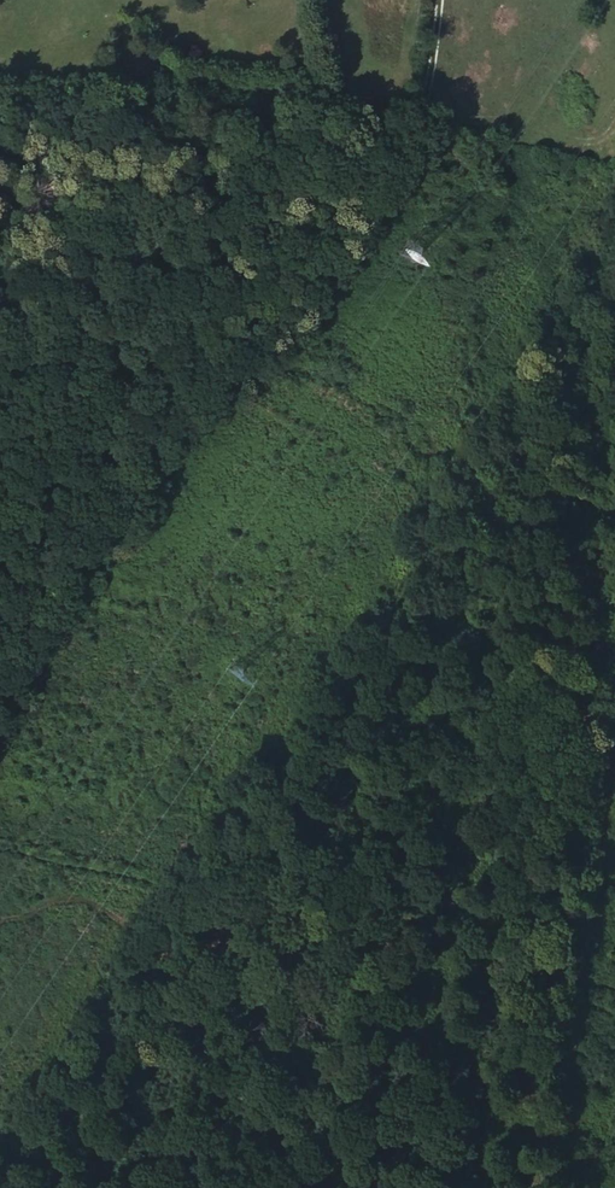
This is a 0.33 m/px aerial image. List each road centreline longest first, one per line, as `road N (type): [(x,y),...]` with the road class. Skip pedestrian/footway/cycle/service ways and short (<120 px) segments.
road 1 (track): [(614,990),(0,850)]

